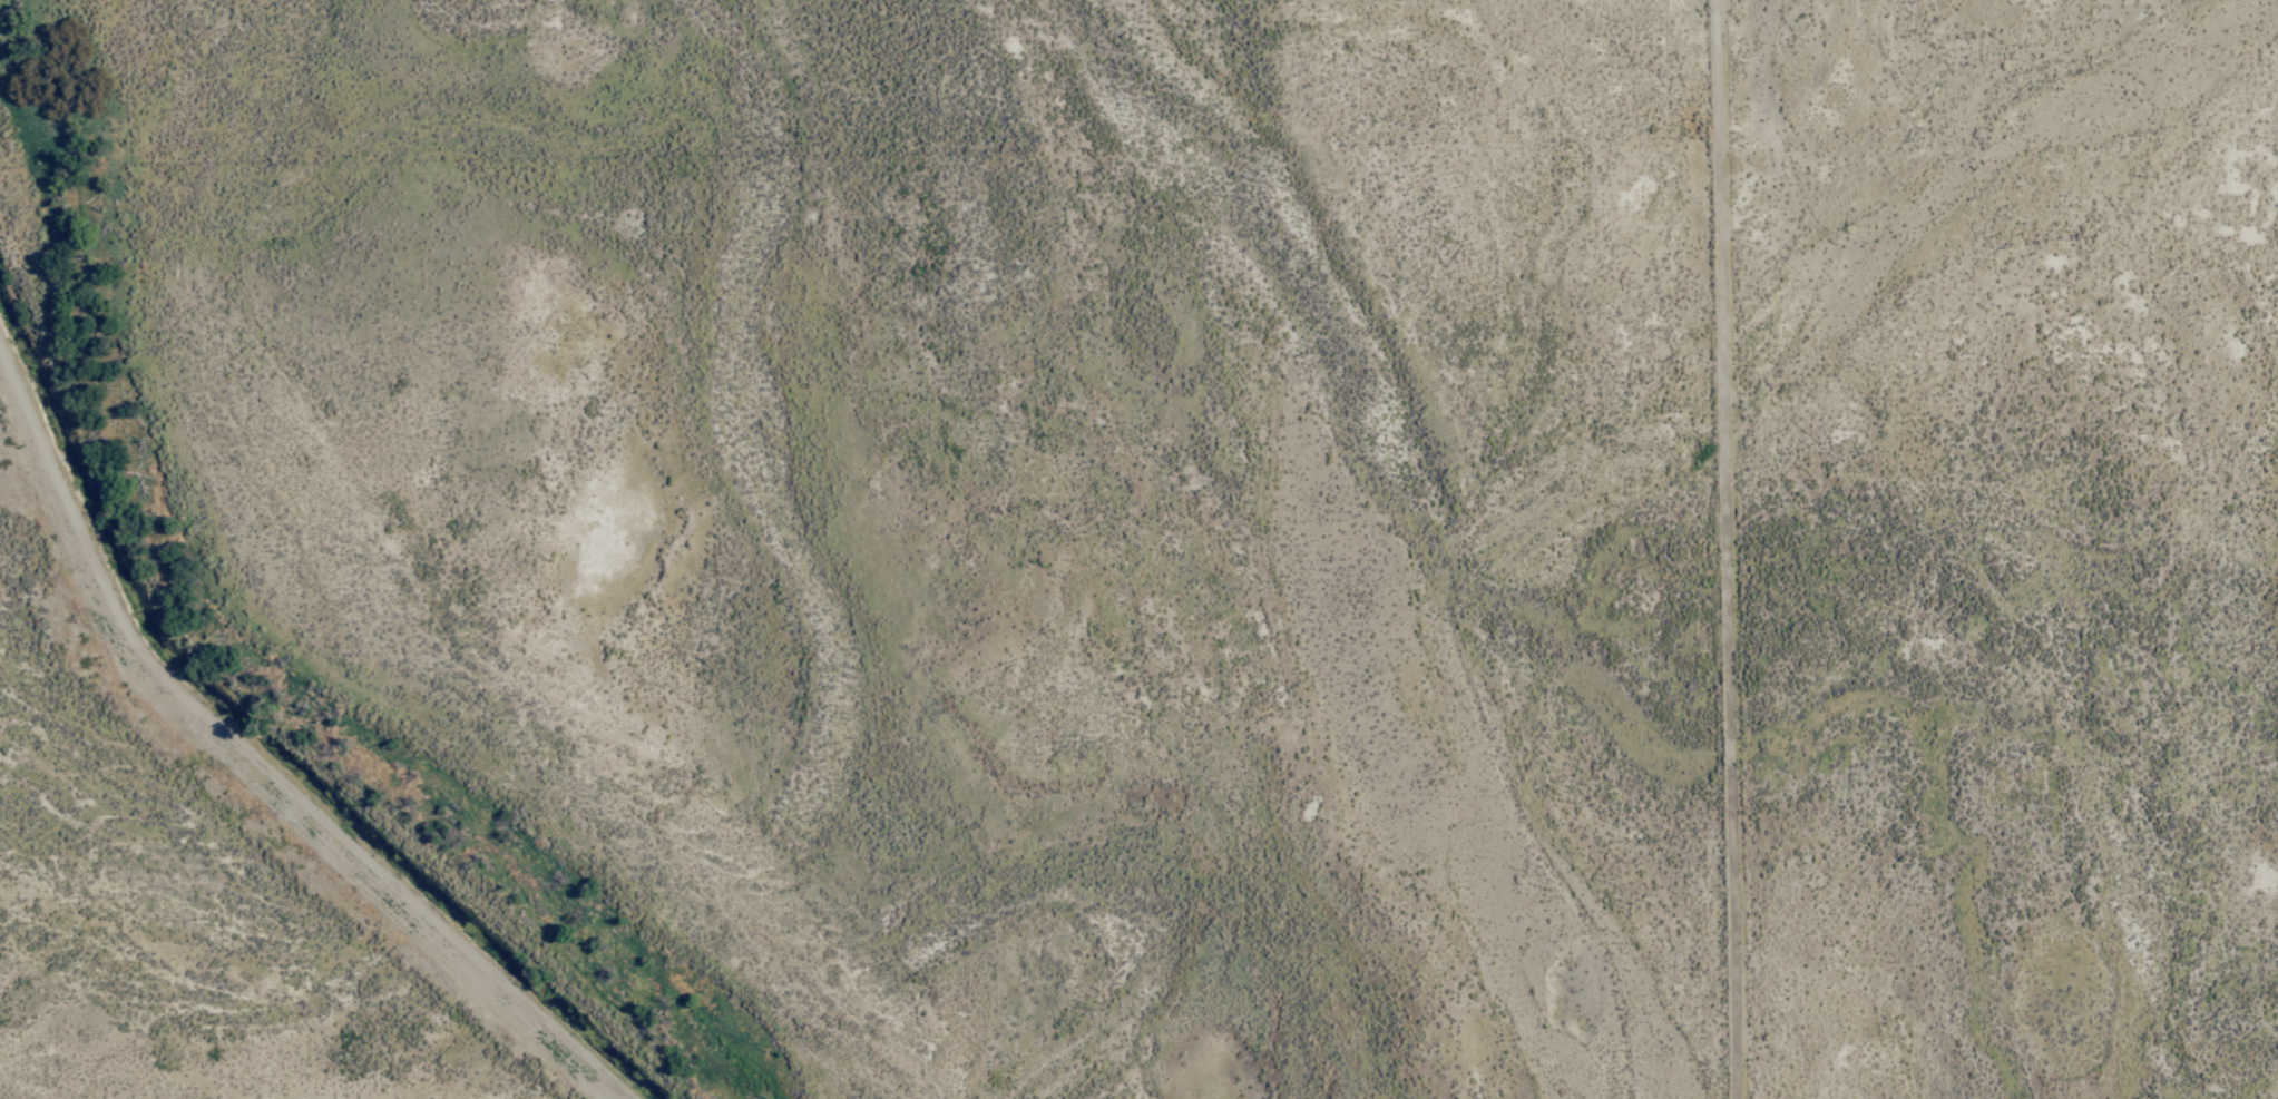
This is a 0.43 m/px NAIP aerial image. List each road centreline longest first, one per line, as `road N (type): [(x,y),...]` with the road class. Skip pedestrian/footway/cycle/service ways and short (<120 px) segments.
road 1 (track): [(1740,1098),(1721,0)]

